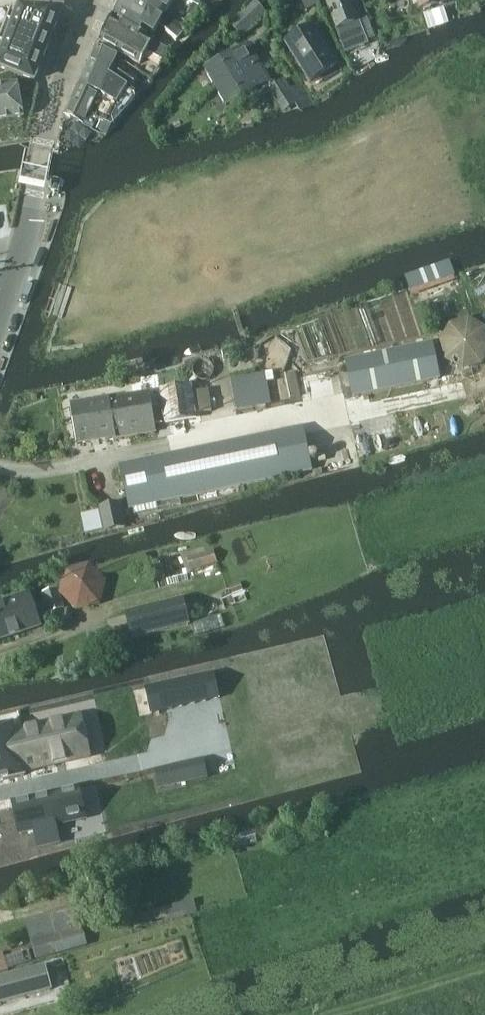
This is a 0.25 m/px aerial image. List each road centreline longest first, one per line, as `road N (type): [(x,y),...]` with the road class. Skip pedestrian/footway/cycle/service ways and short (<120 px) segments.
road 1 (tertiary): [(0,311),(52,108),(98,0)]
road 2 (track): [(327,1014),(484,969)]
road 3 (track): [(345,409),(484,384)]

